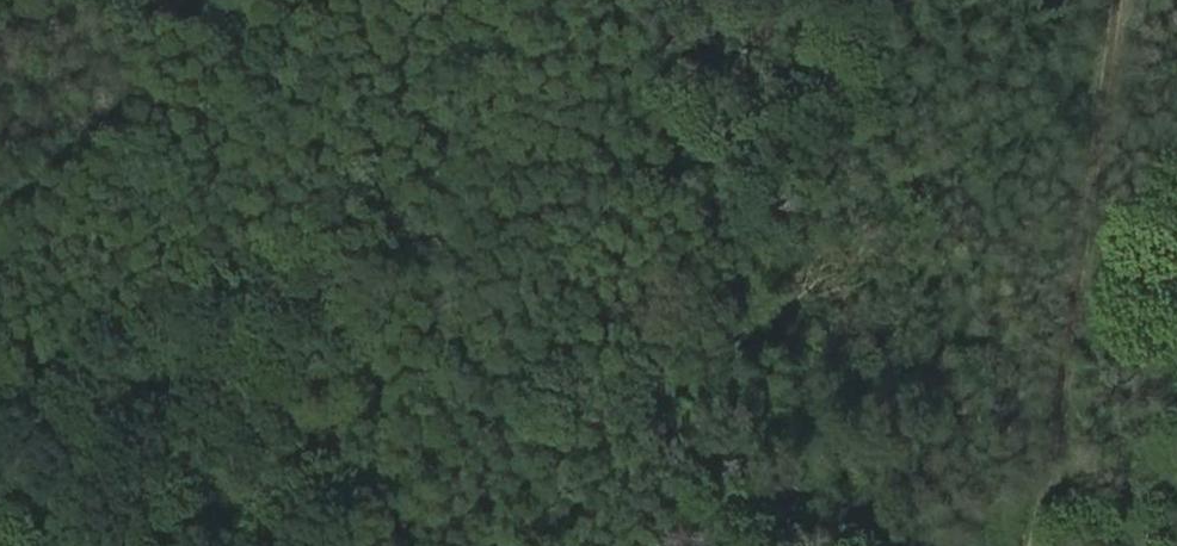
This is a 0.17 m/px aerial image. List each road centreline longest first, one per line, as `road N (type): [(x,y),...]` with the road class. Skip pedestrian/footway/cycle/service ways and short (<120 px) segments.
road 1 (track): [(1035,545),(1115,0)]

